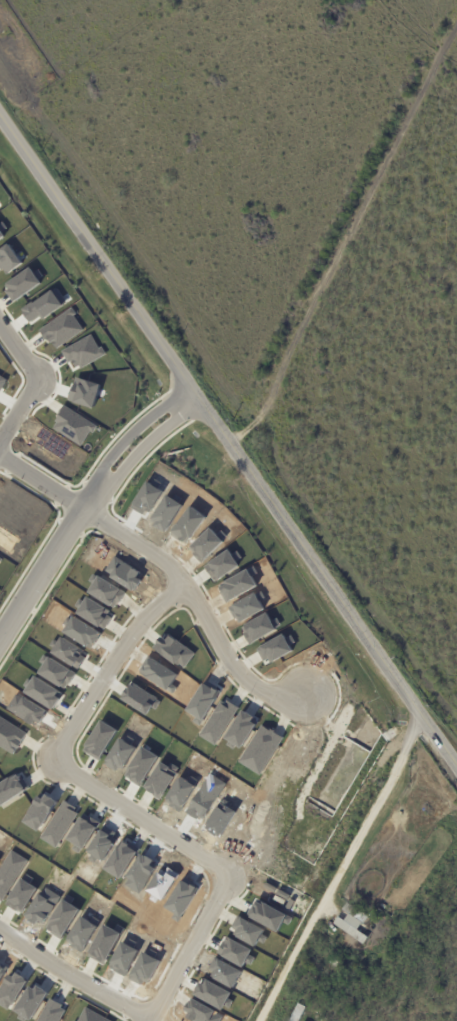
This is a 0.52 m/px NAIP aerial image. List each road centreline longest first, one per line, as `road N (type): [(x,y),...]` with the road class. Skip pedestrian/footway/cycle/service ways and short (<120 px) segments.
road 1 (tertiary): [(456,764),(0,118)]
road 2 (residential): [(0,457),(164,563),(252,688),(273,699),(299,696)]
road 3 (residential): [(184,585),(126,638),(50,760)]
road 4 (residential): [(50,760),(229,874)]
road 5 (residential): [(145,1020),(0,934)]
road 6 (residential): [(229,874),(150,1020)]
road 7 (residential): [(187,388),(134,430),(102,469),(83,510)]
road 8 (residential): [(83,510),(200,407)]
road 9 (residential): [(83,510),(0,639)]

